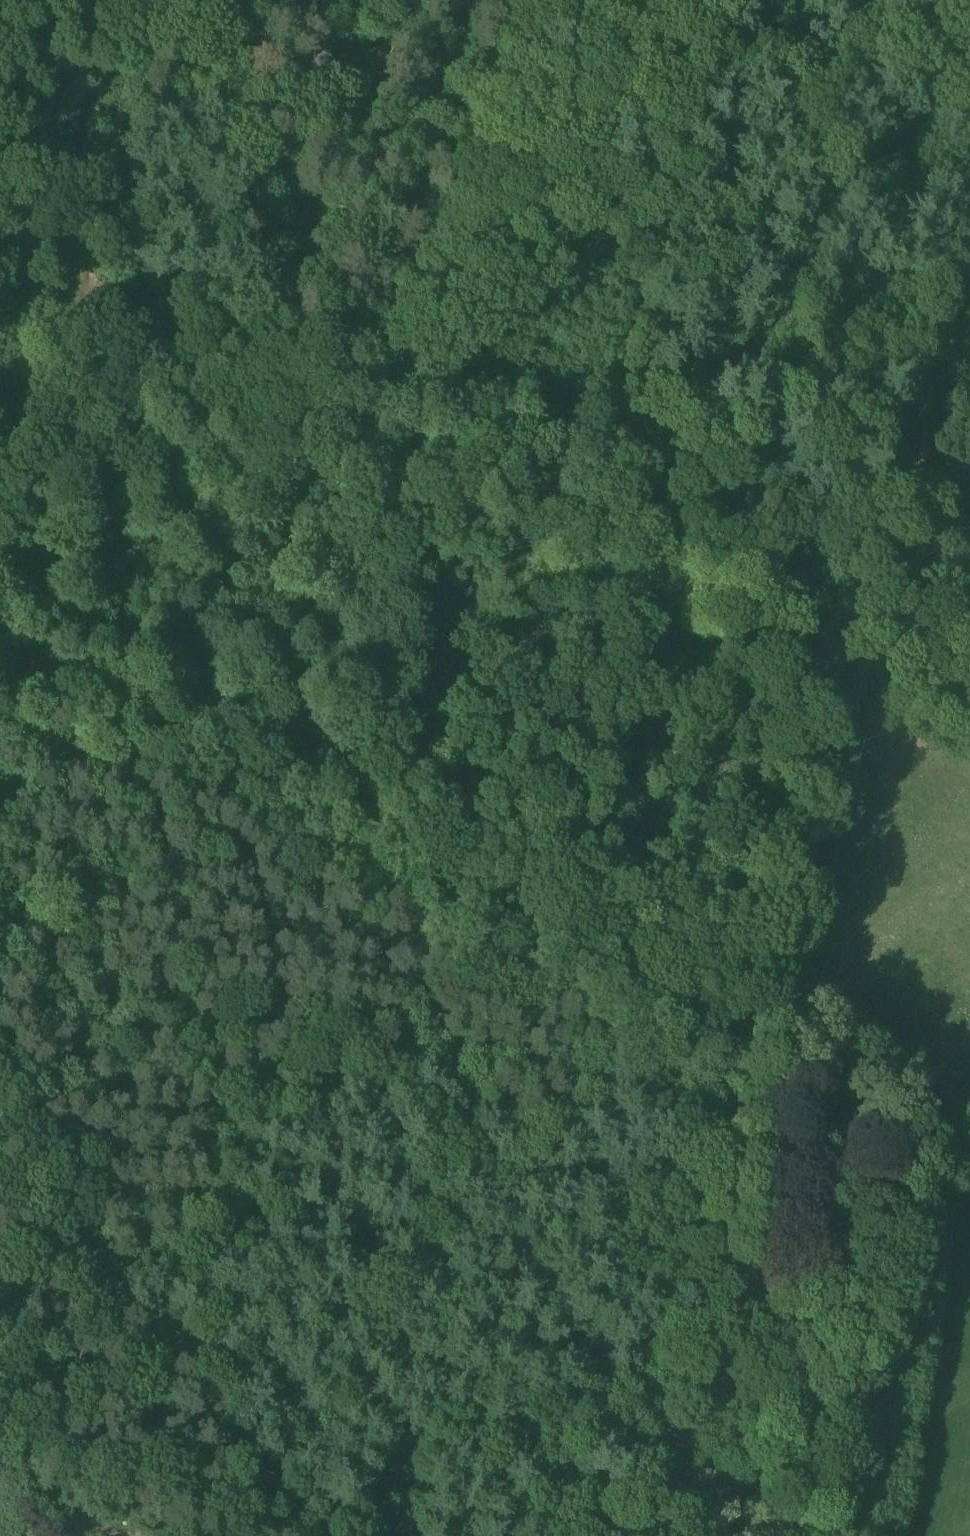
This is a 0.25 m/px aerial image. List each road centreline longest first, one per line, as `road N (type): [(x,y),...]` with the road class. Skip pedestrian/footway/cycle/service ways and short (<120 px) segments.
road 1 (track): [(769,993),(0,620)]
road 2 (track): [(969,294),(884,570),(769,993)]
road 3 (track): [(769,993),(679,1463),(656,1535)]
road 4 (track): [(0,521),(153,0)]

